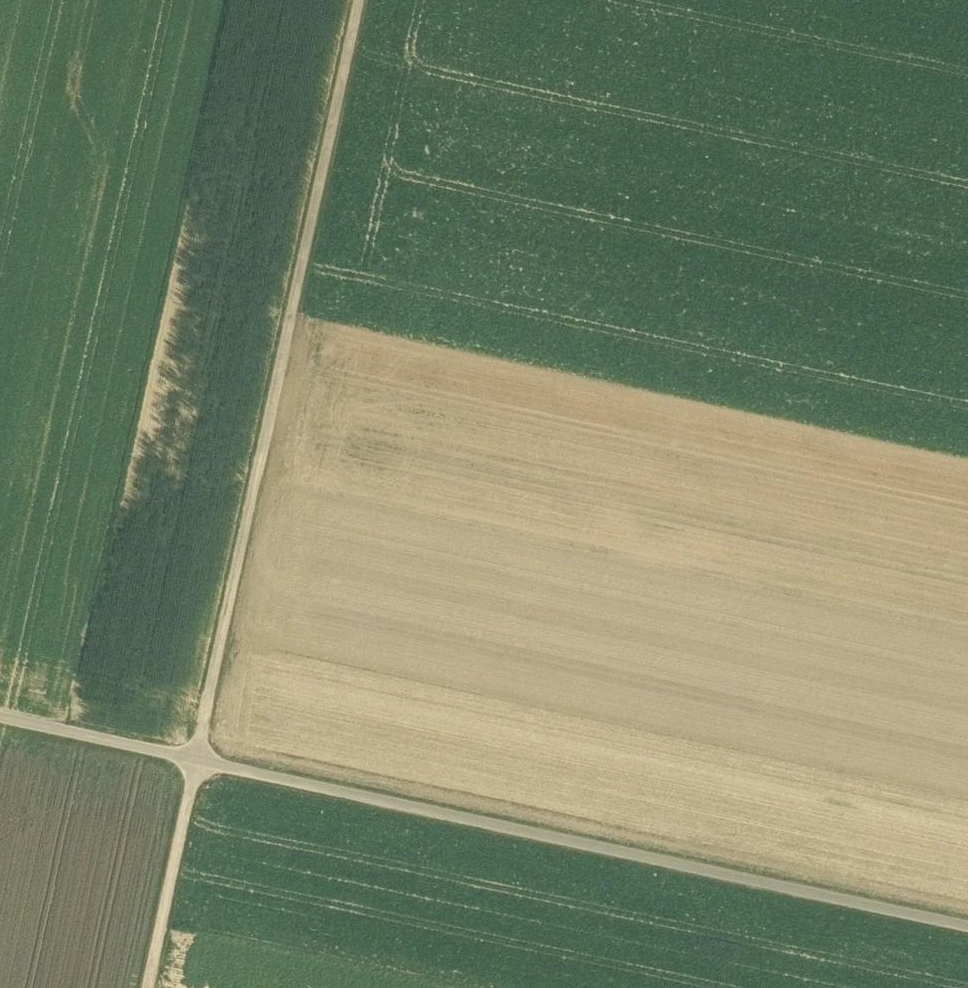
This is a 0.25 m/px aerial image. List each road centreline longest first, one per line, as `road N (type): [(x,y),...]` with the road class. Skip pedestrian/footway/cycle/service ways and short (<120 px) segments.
road 1 (track): [(148,987),(359,0)]
road 2 (track): [(967,927),(0,718)]

